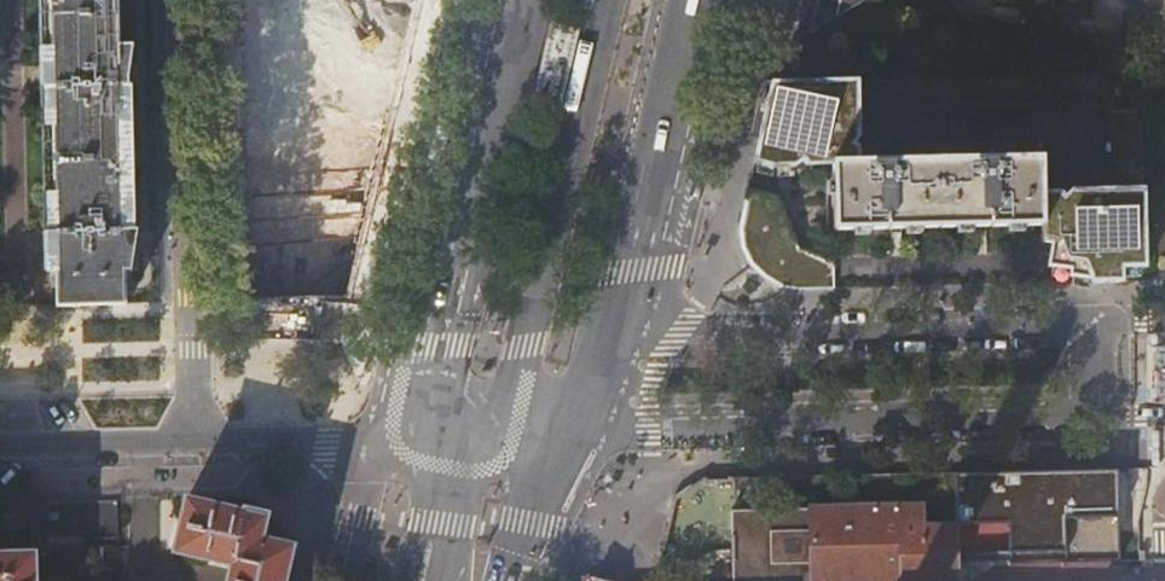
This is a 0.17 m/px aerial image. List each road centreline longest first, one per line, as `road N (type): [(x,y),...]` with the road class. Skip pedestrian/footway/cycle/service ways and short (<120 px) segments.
road 1 (residential): [(513,442),(647,427),(1098,412),(1098,329),(626,338)]
road 2 (residential): [(190,440),(180,0)]
road 3 (primary): [(521,0),(433,366)]
road 4 (primary): [(626,338),(699,0)]
road 5 (residential): [(190,440),(392,441)]
road 6 (residential): [(0,444),(190,440)]
road 7 (primary): [(513,442),(626,338)]
road 8 (residential): [(392,441),(362,516),(349,580)]
road 9 (primary): [(479,580),(513,442)]
road 10 (residential): [(392,441),(513,442)]

